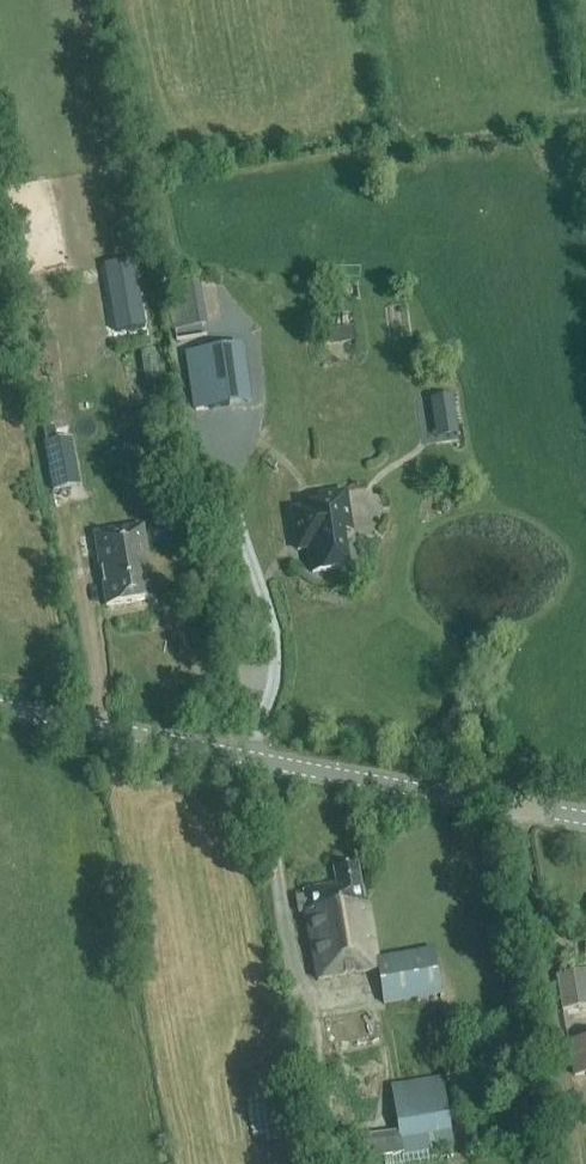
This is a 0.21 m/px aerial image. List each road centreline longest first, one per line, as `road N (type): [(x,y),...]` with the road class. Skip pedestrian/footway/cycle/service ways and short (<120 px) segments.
road 1 (tertiary): [(0,706),(585,812)]
road 2 (track): [(518,801),(576,1163)]

